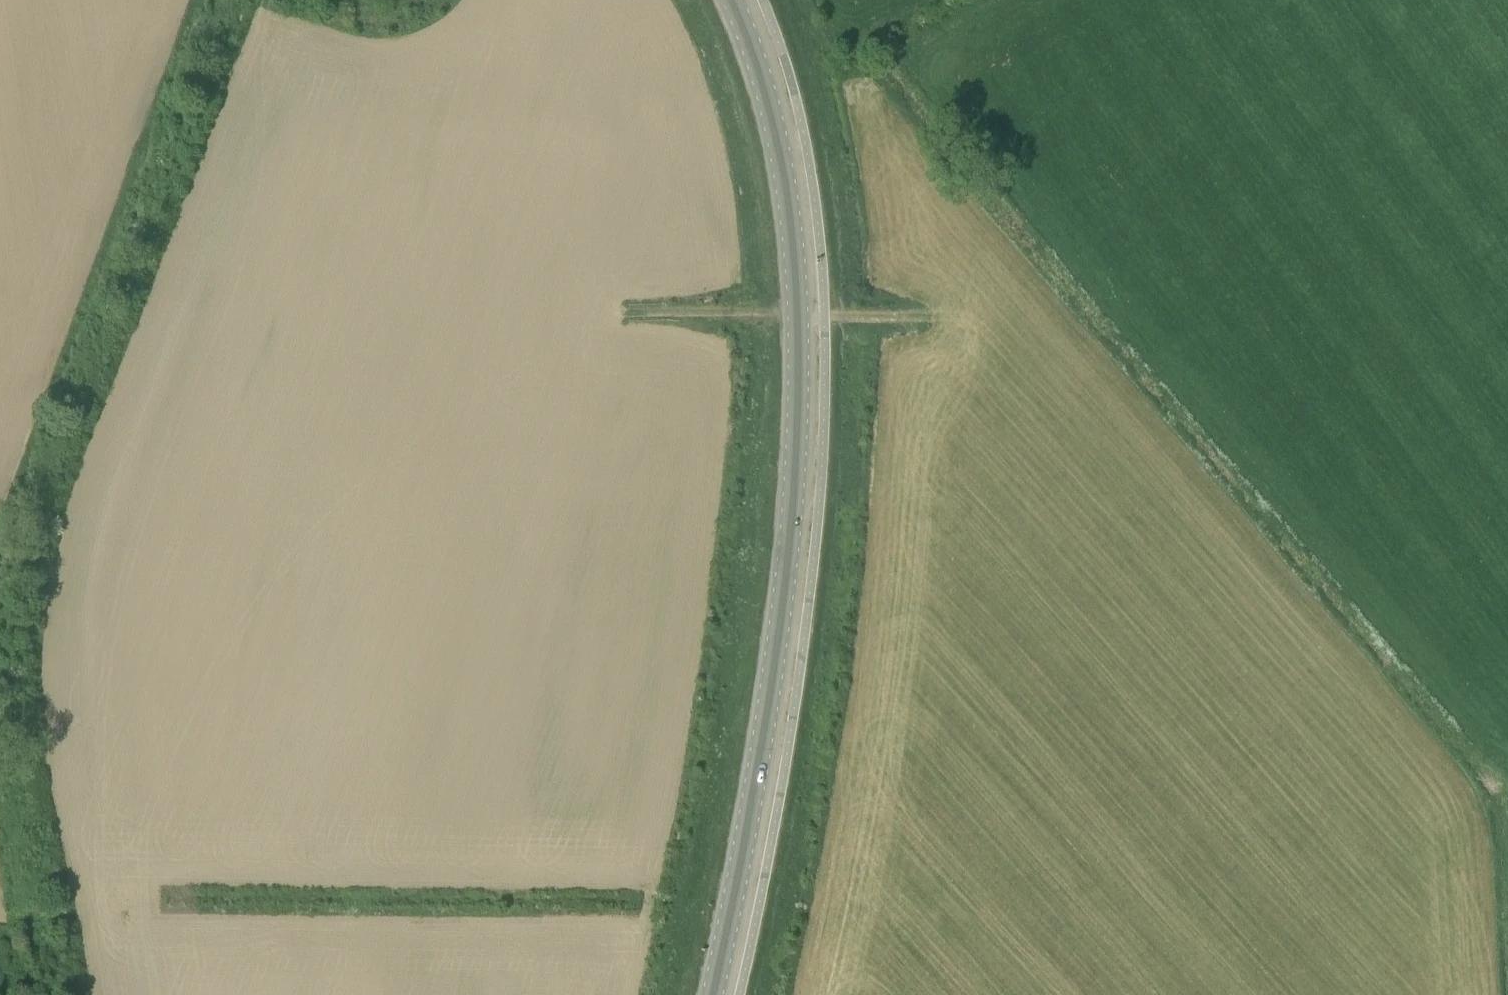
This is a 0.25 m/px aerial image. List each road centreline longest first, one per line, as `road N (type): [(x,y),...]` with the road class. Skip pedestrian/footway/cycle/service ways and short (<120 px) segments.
road 1 (tertiary): [(712,994),(768,703),(800,367),(786,179),(732,0)]

